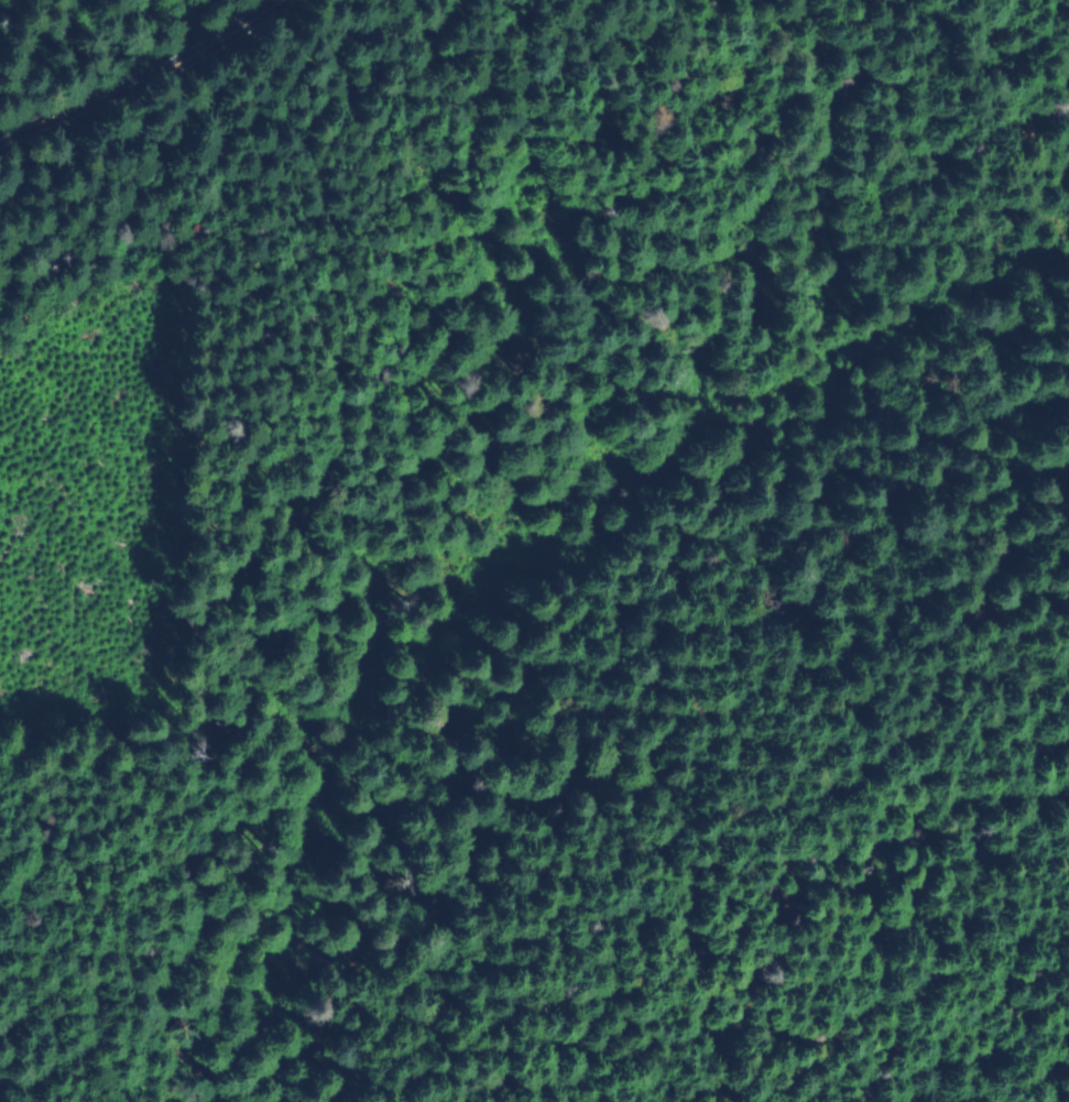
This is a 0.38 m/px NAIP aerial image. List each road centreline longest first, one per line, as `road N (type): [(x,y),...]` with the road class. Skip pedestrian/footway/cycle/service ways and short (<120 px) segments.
road 1 (tertiary): [(307,0),(273,29),(178,75),(0,146)]

